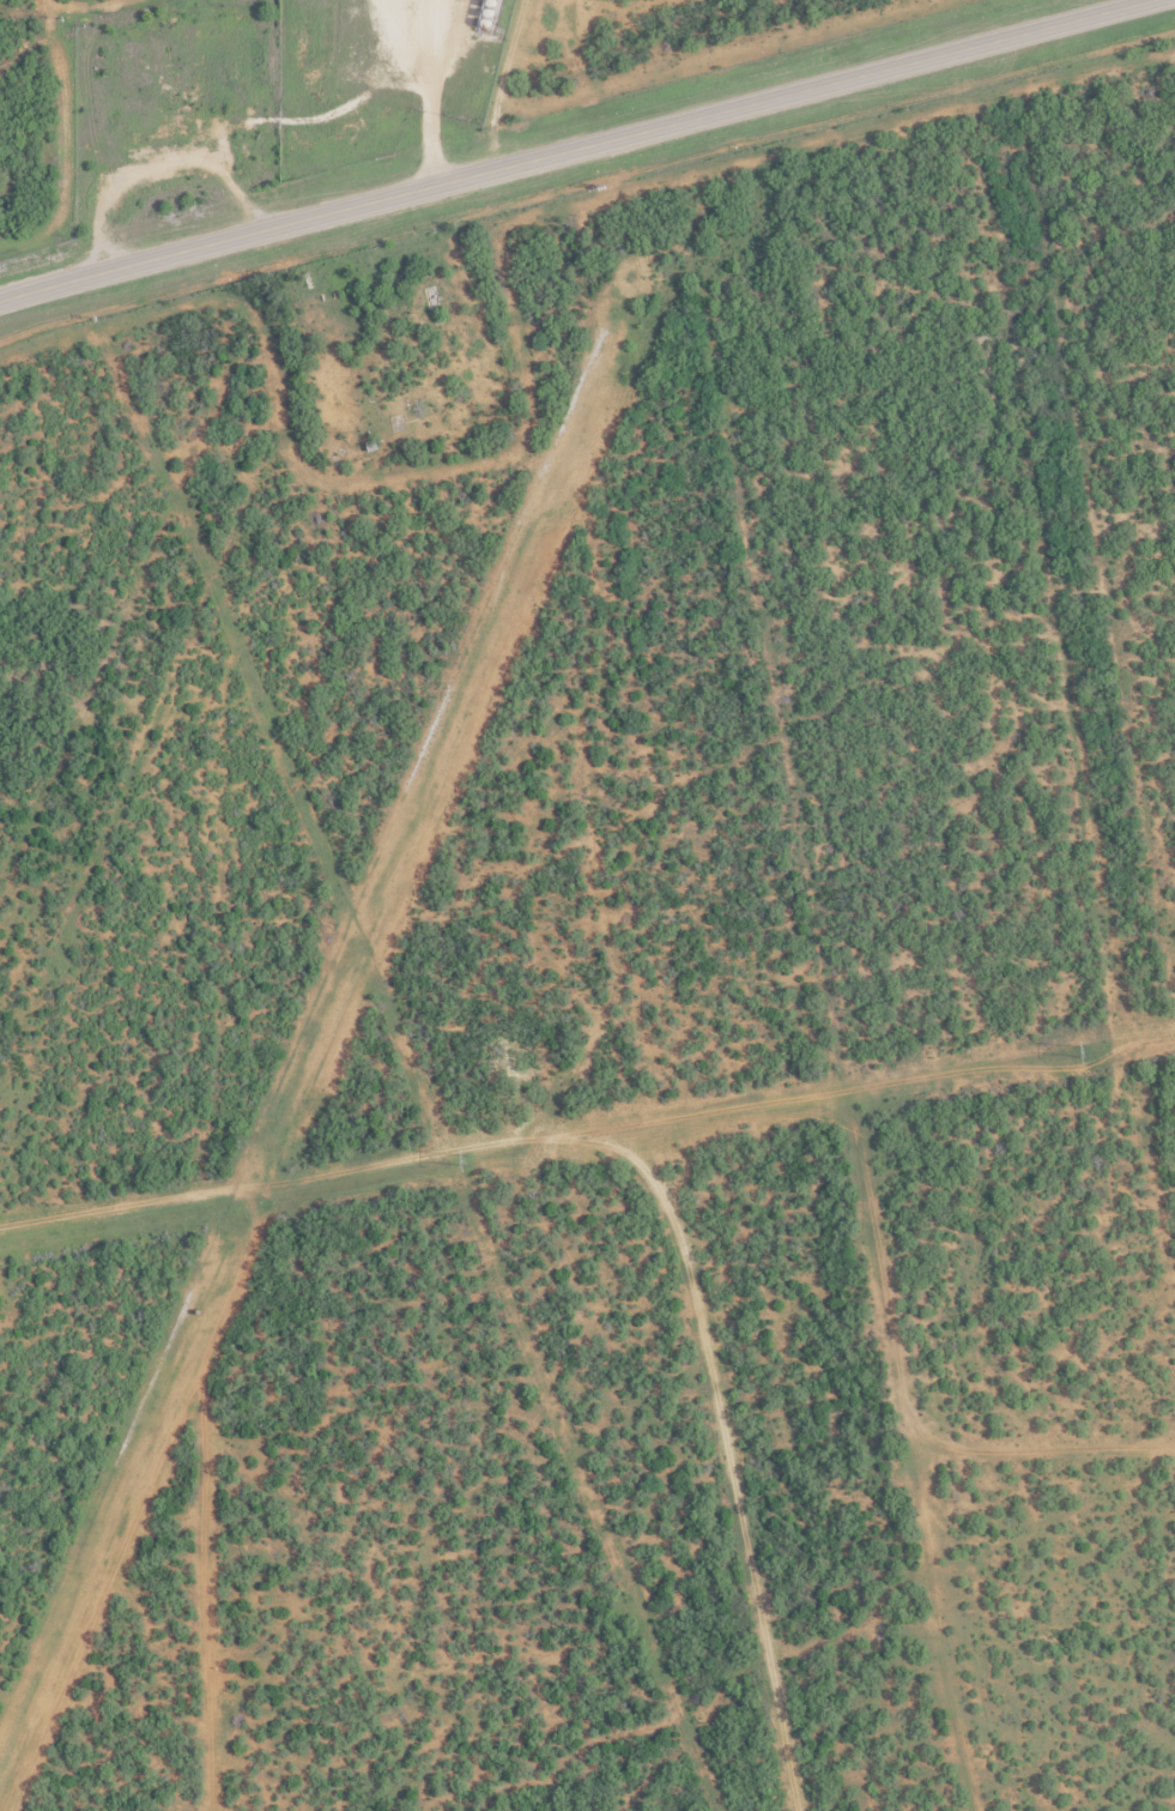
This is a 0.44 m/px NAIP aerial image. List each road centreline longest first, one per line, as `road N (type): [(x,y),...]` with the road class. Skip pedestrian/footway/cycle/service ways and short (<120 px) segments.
road 1 (track): [(799,1810),(671,1214),(635,1160),(611,1142),(571,1130),(529,1135),(0,1224)]
road 2 (primary): [(1150,0),(0,301)]

